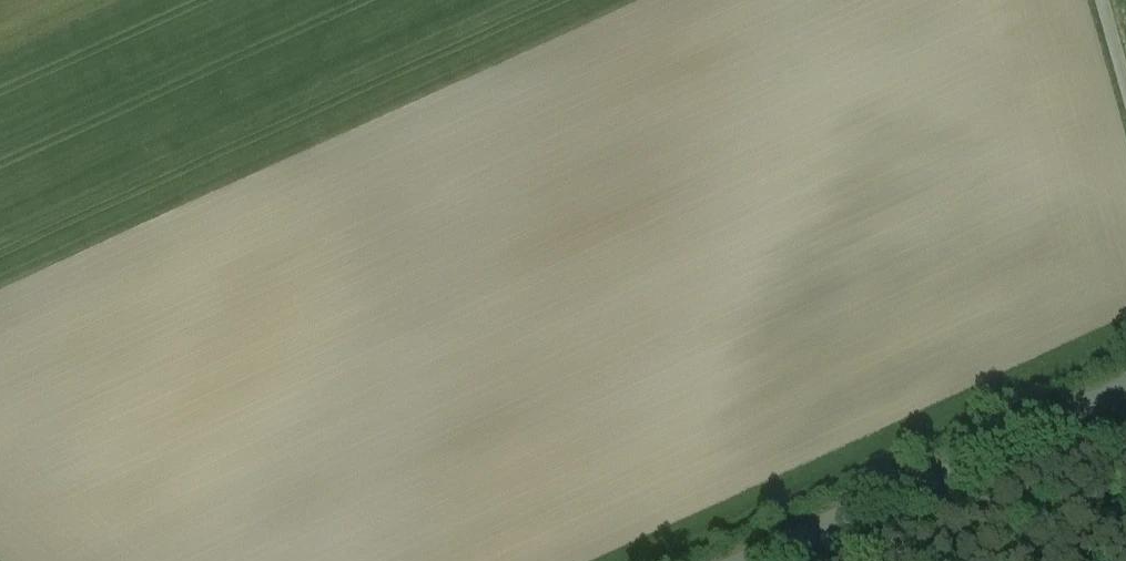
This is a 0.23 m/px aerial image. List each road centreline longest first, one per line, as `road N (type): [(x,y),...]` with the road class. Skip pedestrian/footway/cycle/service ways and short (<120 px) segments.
road 1 (unclassified): [(1125,389),(755,560)]

